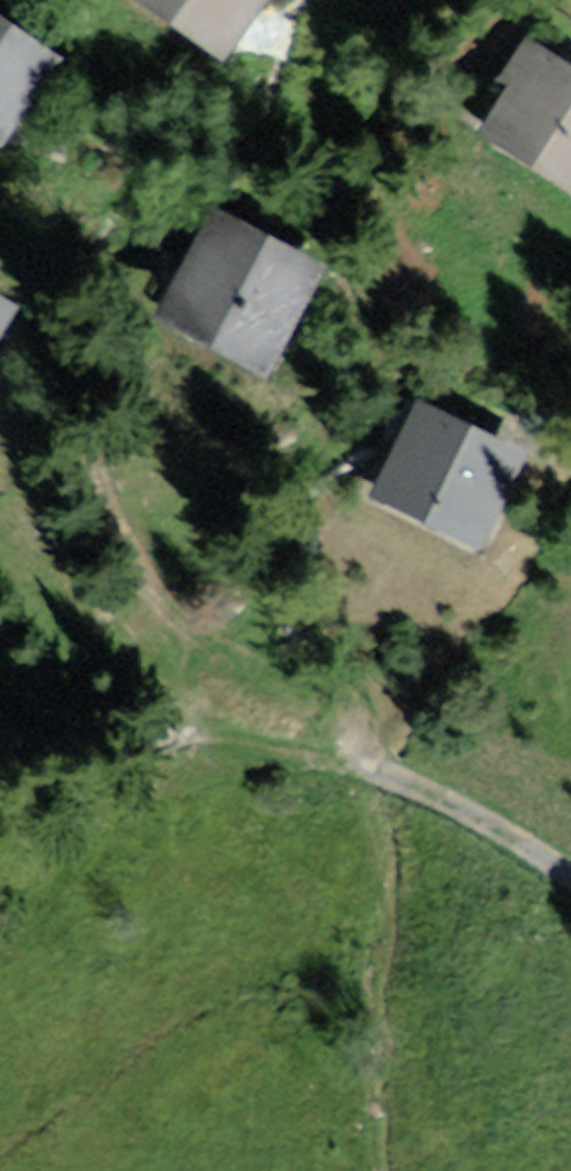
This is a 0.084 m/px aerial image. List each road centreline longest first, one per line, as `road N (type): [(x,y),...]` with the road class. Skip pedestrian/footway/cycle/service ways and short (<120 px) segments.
road 1 (track): [(384,1170),(370,1010),(386,910),(379,770),(316,713),(210,650),(147,584),(109,525),(85,461),(63,304),(0,257)]
road 2 (track): [(570,875),(440,792),(379,770),(179,732)]

